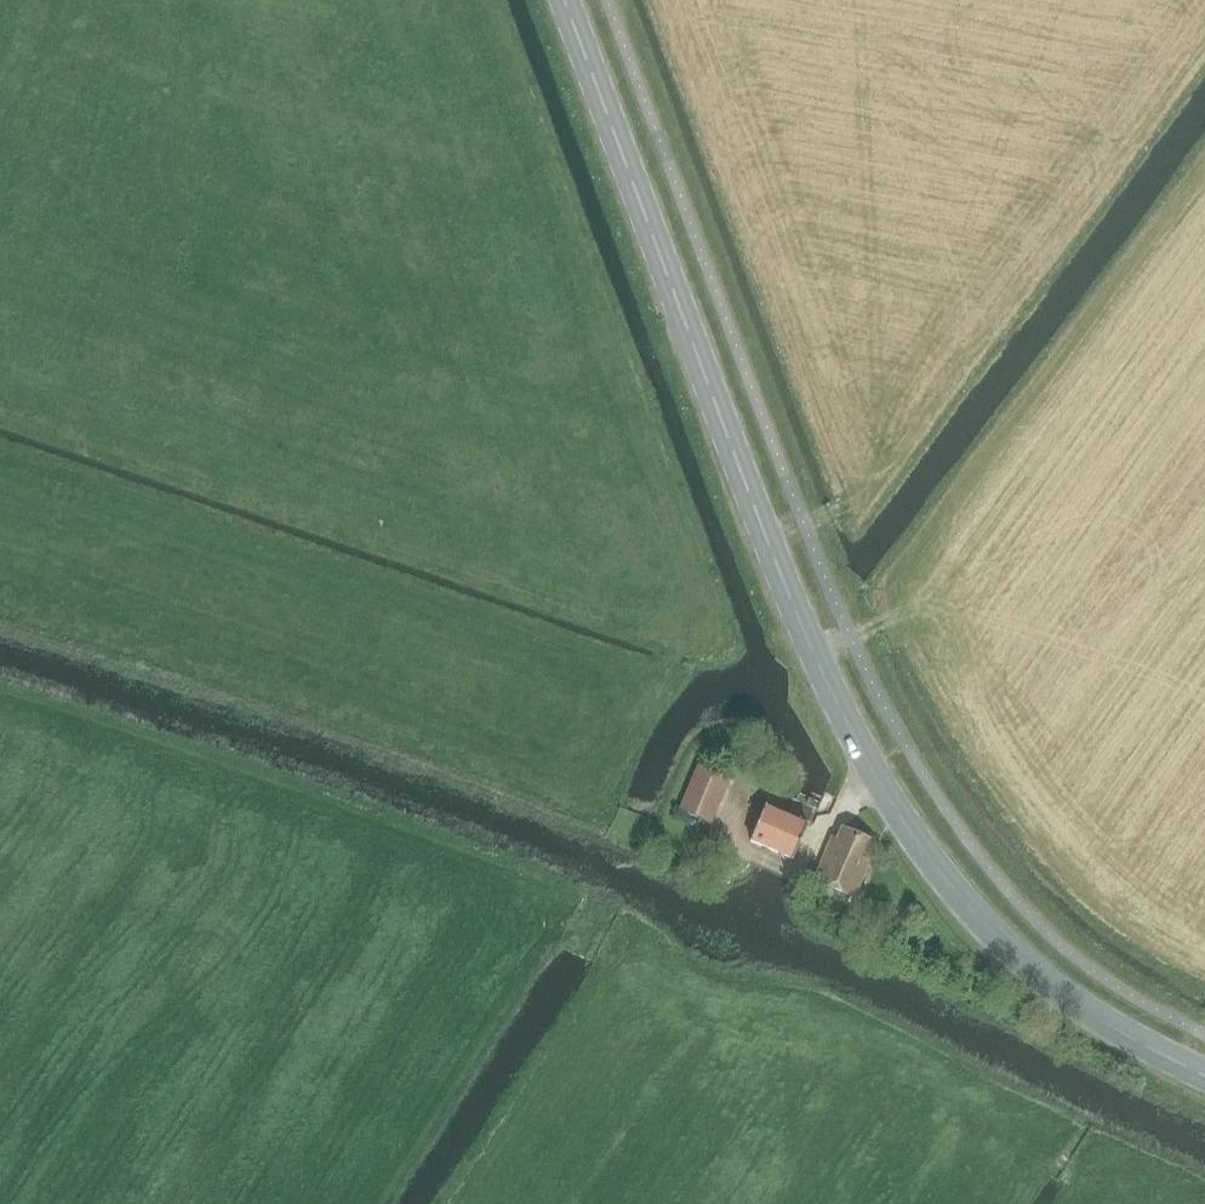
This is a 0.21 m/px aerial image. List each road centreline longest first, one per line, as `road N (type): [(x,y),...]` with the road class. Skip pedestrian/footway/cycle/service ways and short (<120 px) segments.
road 1 (tertiary): [(1204,1077),(1038,976),(989,930),(900,816),(792,604),(564,0)]

